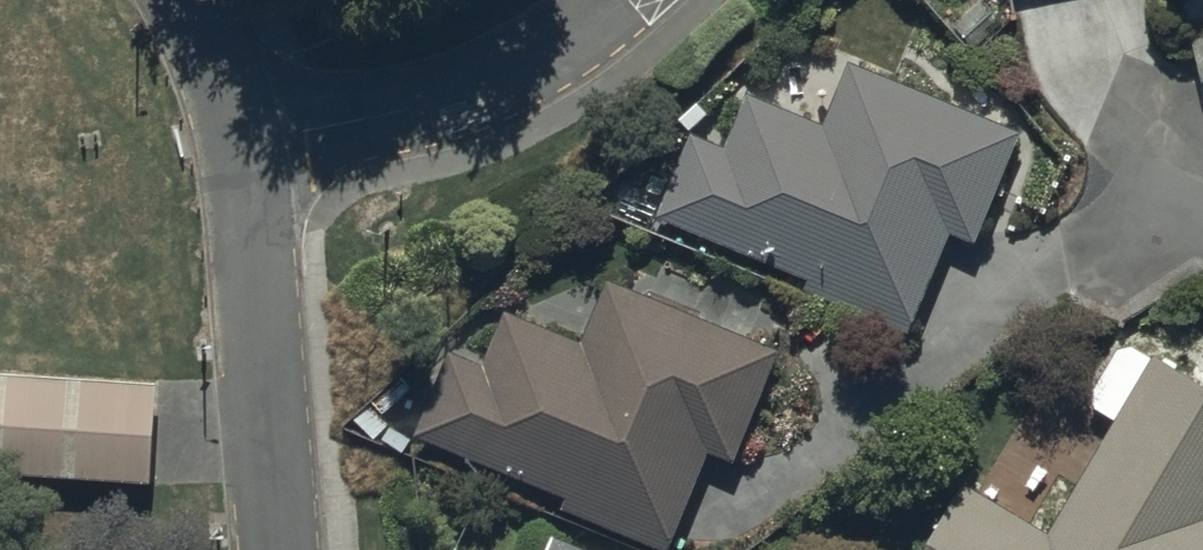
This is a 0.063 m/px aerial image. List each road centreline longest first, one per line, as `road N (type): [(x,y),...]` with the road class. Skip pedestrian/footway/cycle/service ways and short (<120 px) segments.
road 1 (unclassified): [(616,0),(573,38),(459,99),(243,146)]
road 2 (unclassified): [(243,146),(279,549)]
road 3 (unclassified): [(243,146),(189,0)]

